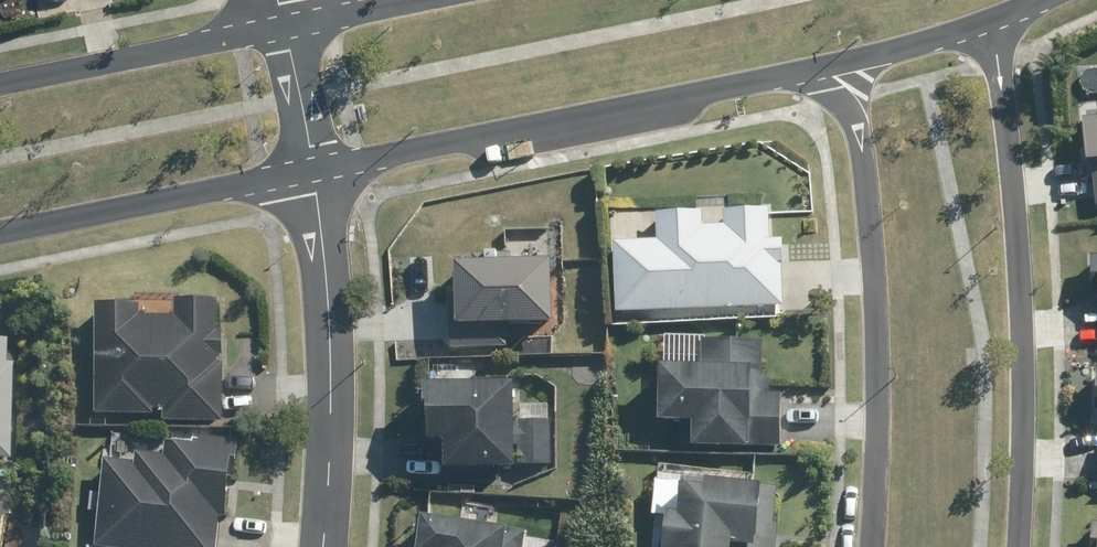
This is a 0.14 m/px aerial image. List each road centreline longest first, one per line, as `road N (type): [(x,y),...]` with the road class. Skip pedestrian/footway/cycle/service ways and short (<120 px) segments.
road 1 (residential): [(993,24),(1019,351),(1010,546)]
road 2 (residential): [(870,546),(880,397),(859,130),(829,91),(783,75)]
road 3 (tertiary): [(783,75),(316,173)]
road 4 (residential): [(316,173),(332,345),(327,546)]
road 5 (tertiary): [(316,173),(0,236)]
road 6 (tertiary): [(0,83),(285,25)]
road 7 (tertiary): [(993,24),(783,75)]
road 8 (residential): [(285,25),(316,173)]
road 9 (tertiary): [(285,25),(410,0)]

